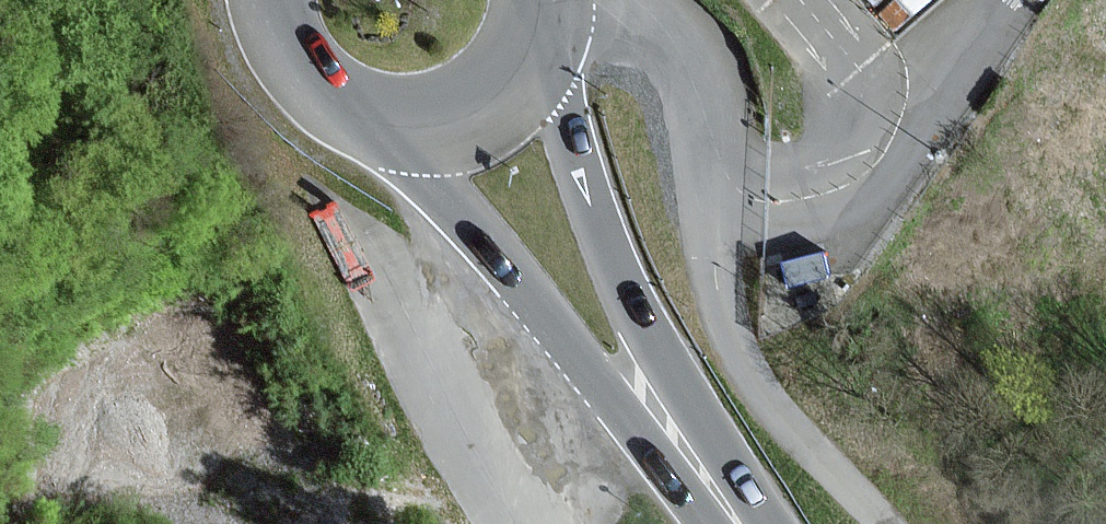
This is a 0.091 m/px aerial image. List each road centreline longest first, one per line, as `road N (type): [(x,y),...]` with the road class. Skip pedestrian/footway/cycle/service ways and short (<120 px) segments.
road 1 (primary): [(377,114),(572,352),(682,446)]
road 2 (primary): [(682,446),(527,34)]
road 3 (primary): [(377,114),(428,114),(469,98),(504,71),(527,34)]
road 4 (primary): [(264,0),(279,43),(305,78),(342,103),(377,114)]

